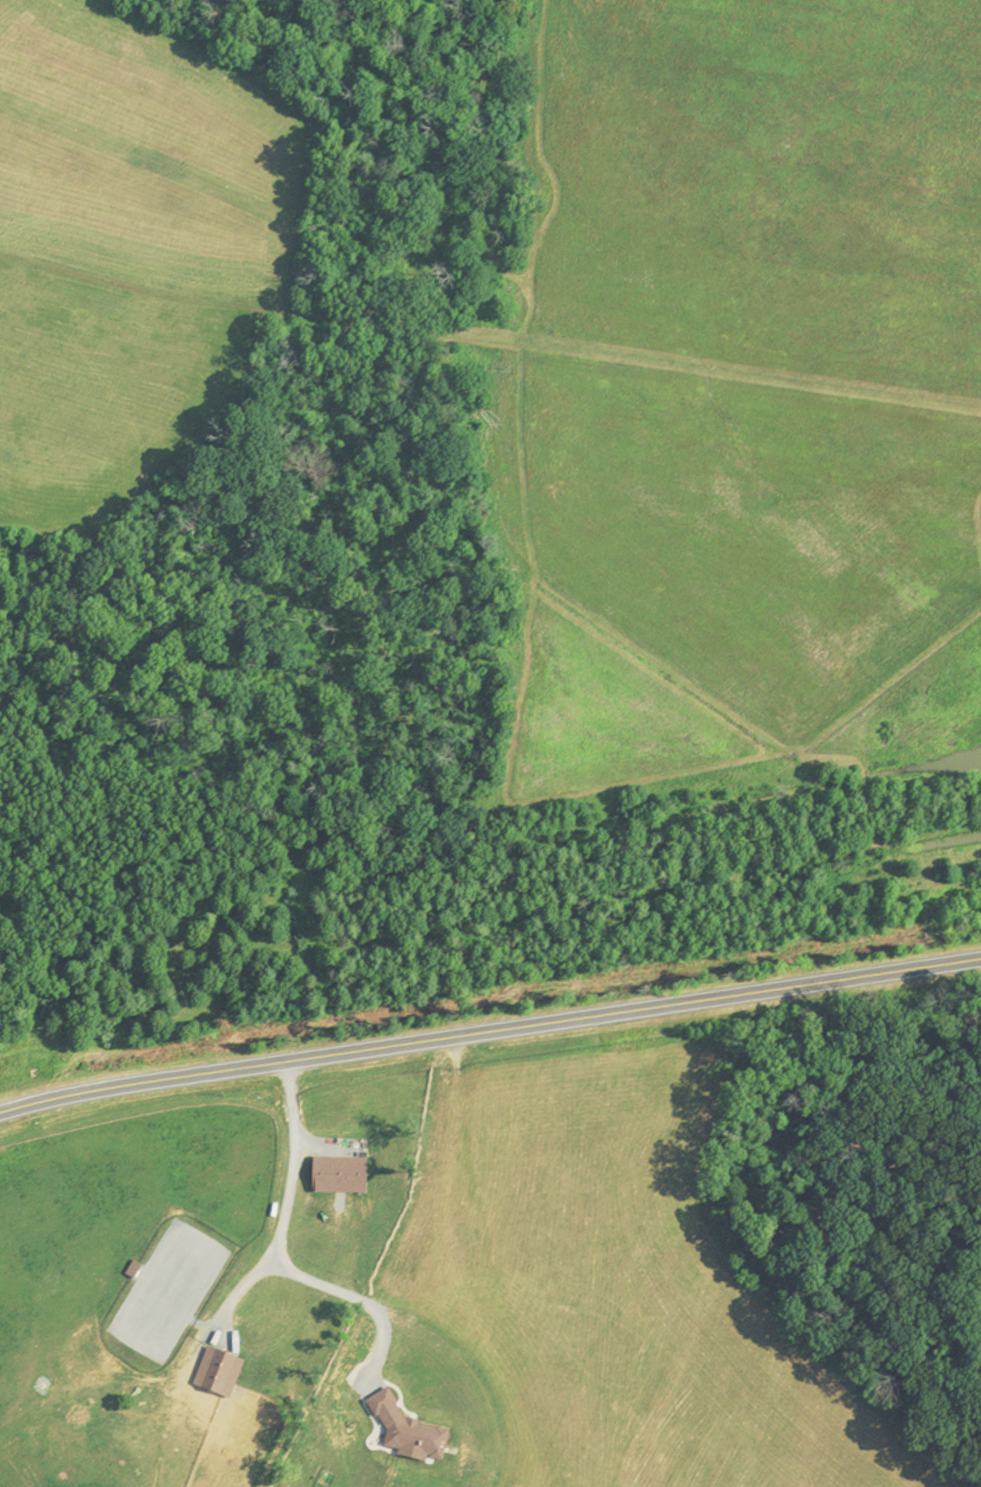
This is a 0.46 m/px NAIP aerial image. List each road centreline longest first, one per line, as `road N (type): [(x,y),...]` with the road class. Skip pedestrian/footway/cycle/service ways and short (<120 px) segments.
road 1 (tertiary): [(980,948),(92,1084),(0,1108)]

